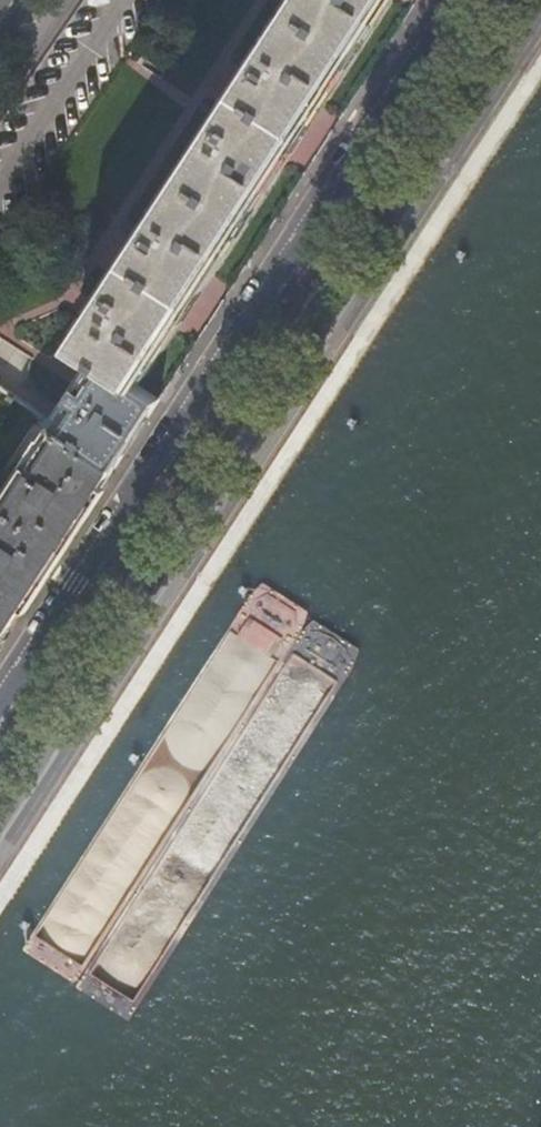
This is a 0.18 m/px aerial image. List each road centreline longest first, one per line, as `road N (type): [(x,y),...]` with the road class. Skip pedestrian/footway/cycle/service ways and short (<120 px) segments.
road 1 (primary): [(0,823),(536,0)]
road 2 (tertiary): [(0,701),(456,0)]

